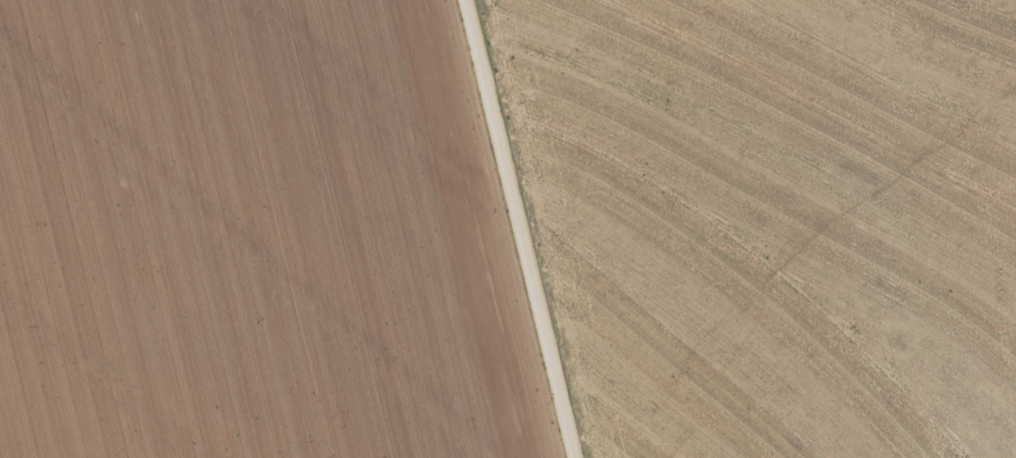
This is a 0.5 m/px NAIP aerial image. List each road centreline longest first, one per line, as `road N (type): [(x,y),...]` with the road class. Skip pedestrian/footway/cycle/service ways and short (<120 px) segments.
road 1 (residential): [(580,457),(471,0)]

